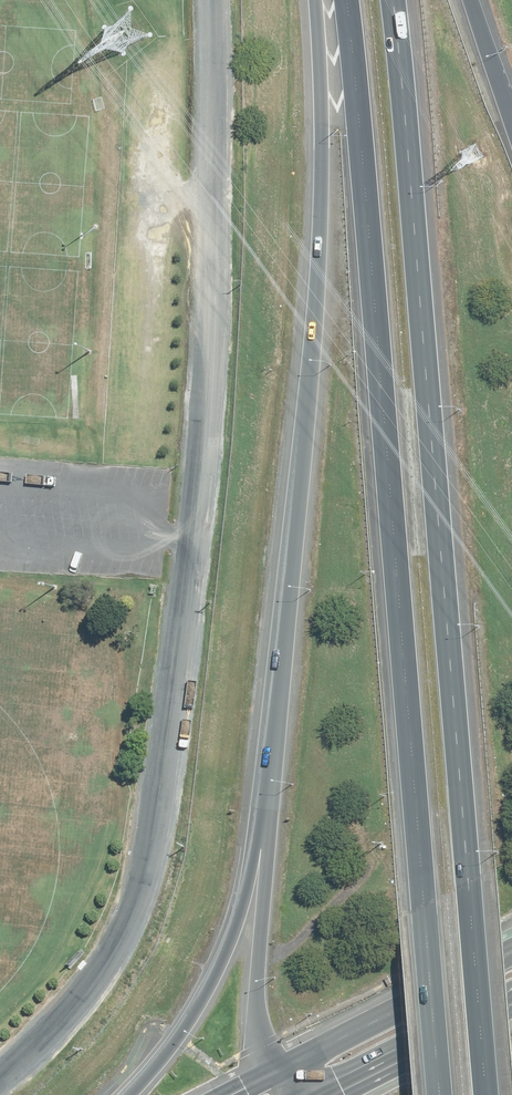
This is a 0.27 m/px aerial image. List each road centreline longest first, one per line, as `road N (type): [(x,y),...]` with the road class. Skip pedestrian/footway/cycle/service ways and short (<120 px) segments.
road 1 (tertiary): [(0,1077),(93,986),(120,942),(151,850),(207,407),(217,235),(214,0)]
road 2 (motorway): [(393,0),(487,1094)]
road 3 (motorway): [(440,1094),(346,0)]
road 4 (motorway): [(265,832),(321,217),(314,0)]
road 5 (motorway): [(511,640),(379,0)]
road 6 (motorway): [(439,0),(511,334)]
road 7 (motorway): [(128,1094),(172,1047),(211,983),(265,832)]
road 8 (trunk): [(274,1074),(511,949)]
road 9 (motorway): [(274,1074),(257,995),(265,832)]
road 10 (trunk): [(511,1004),(357,1081)]
road 11 (motorway): [(470,0),(511,117)]

